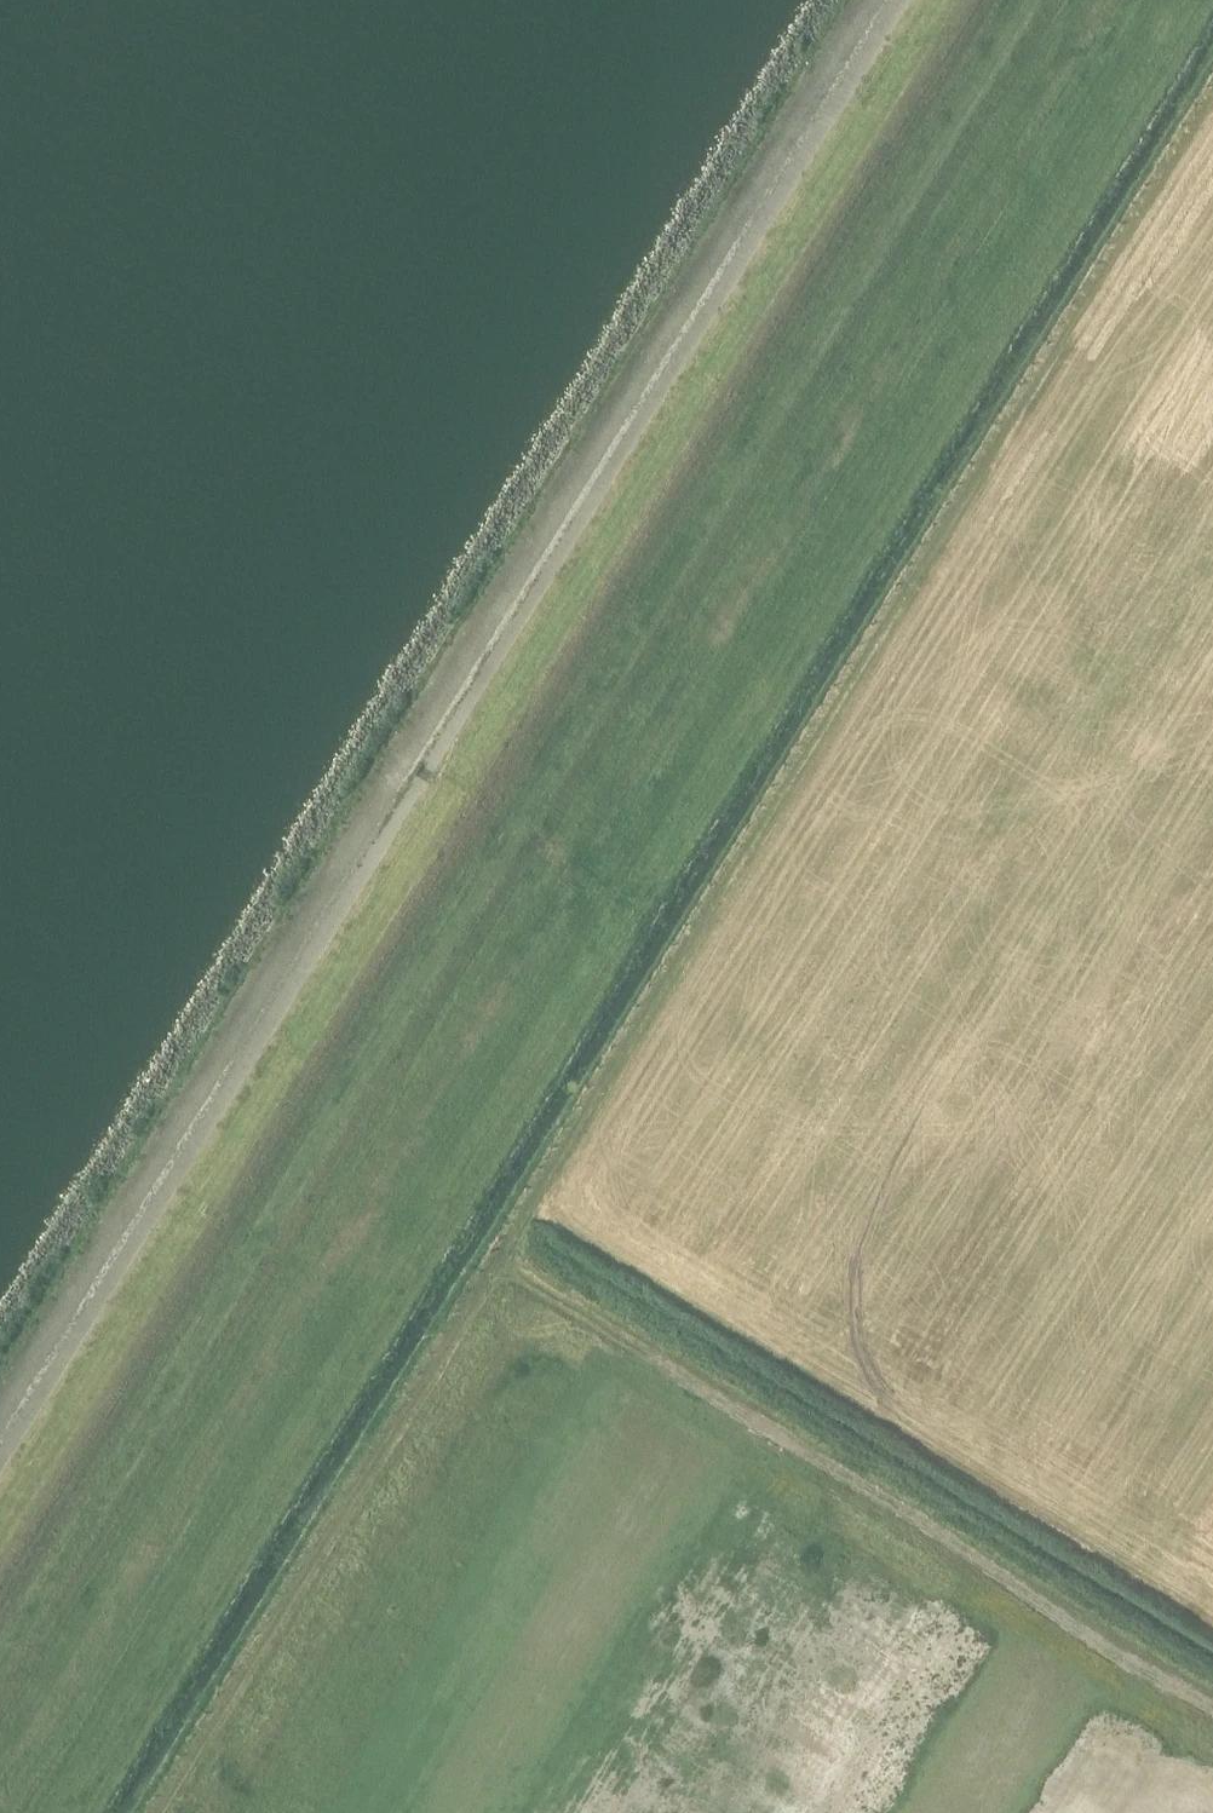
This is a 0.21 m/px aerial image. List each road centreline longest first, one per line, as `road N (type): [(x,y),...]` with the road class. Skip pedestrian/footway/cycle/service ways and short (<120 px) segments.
road 1 (unclassified): [(0,1460),(902,0)]

